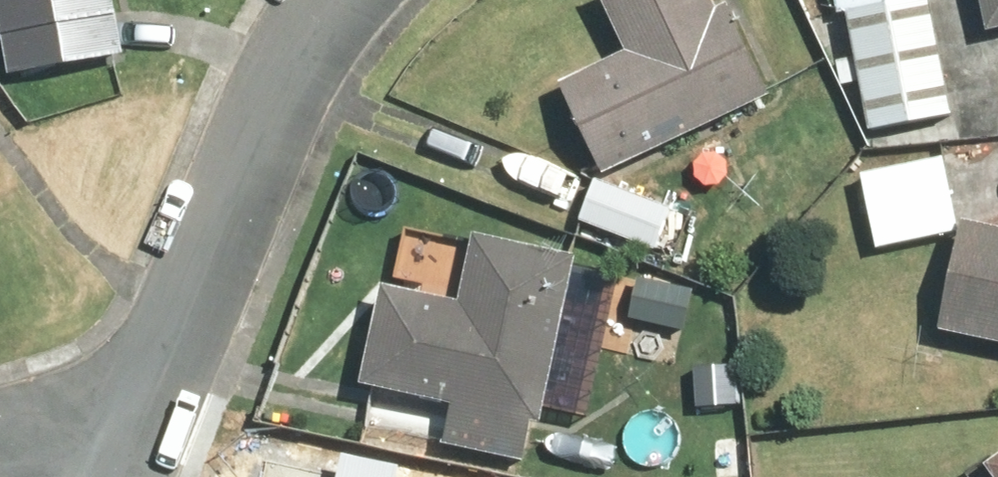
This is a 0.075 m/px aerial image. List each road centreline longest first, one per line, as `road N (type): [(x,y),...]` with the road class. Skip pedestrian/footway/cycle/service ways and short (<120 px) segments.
road 1 (residential): [(148,408),(325,0)]
road 2 (residential): [(0,448),(148,408)]

